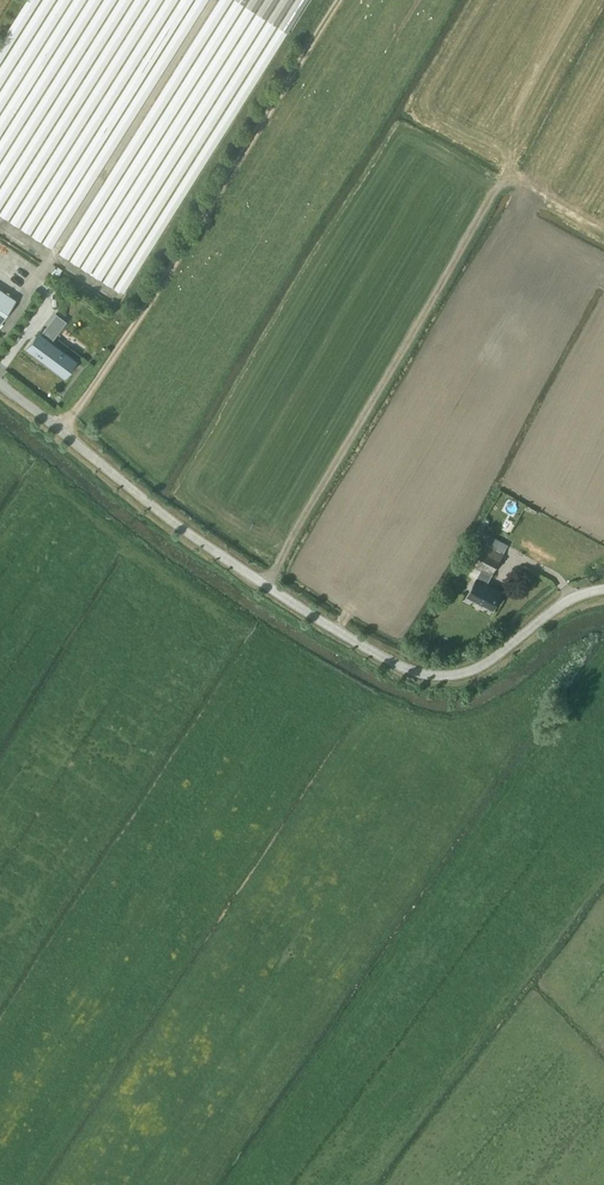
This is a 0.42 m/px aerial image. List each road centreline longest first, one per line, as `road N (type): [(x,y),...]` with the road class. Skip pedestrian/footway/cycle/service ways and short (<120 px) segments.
road 1 (unclassified): [(0,382),(170,518),(402,666),(433,675),(465,671),(492,660),(562,604),(603,589)]

